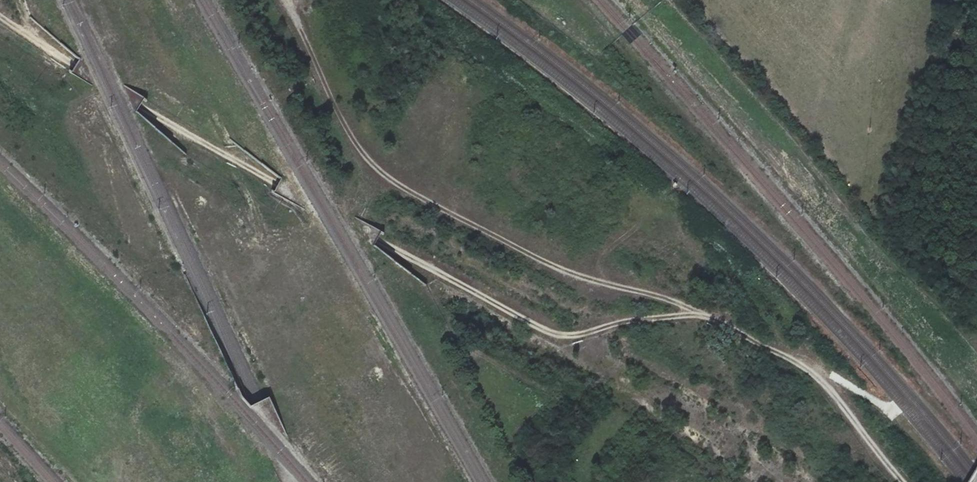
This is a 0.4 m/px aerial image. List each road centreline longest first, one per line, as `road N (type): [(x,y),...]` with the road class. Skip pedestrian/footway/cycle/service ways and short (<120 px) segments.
road 1 (track): [(0,15),(263,176),(553,333),(653,318),(729,328),(813,376),(904,481)]
road 2 (track): [(714,321),(542,260),(381,172),(354,141),(285,0)]

